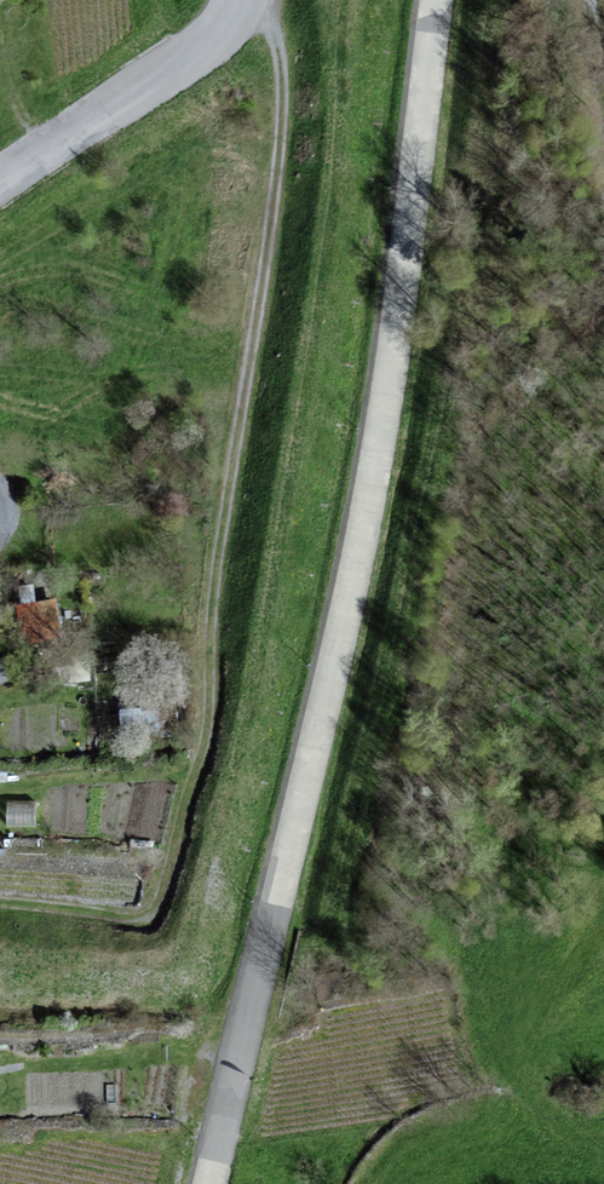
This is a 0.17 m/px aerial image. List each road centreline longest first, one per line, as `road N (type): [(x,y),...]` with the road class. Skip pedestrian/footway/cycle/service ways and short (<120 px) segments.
road 1 (unclassified): [(206,1183),(335,667),(387,411),(439,0)]
road 2 (track): [(248,0),(269,21),(282,107),(215,584),(207,732),(153,909),(131,919),(0,903)]
road 3 (residential): [(0,180),(185,53),(232,0)]

